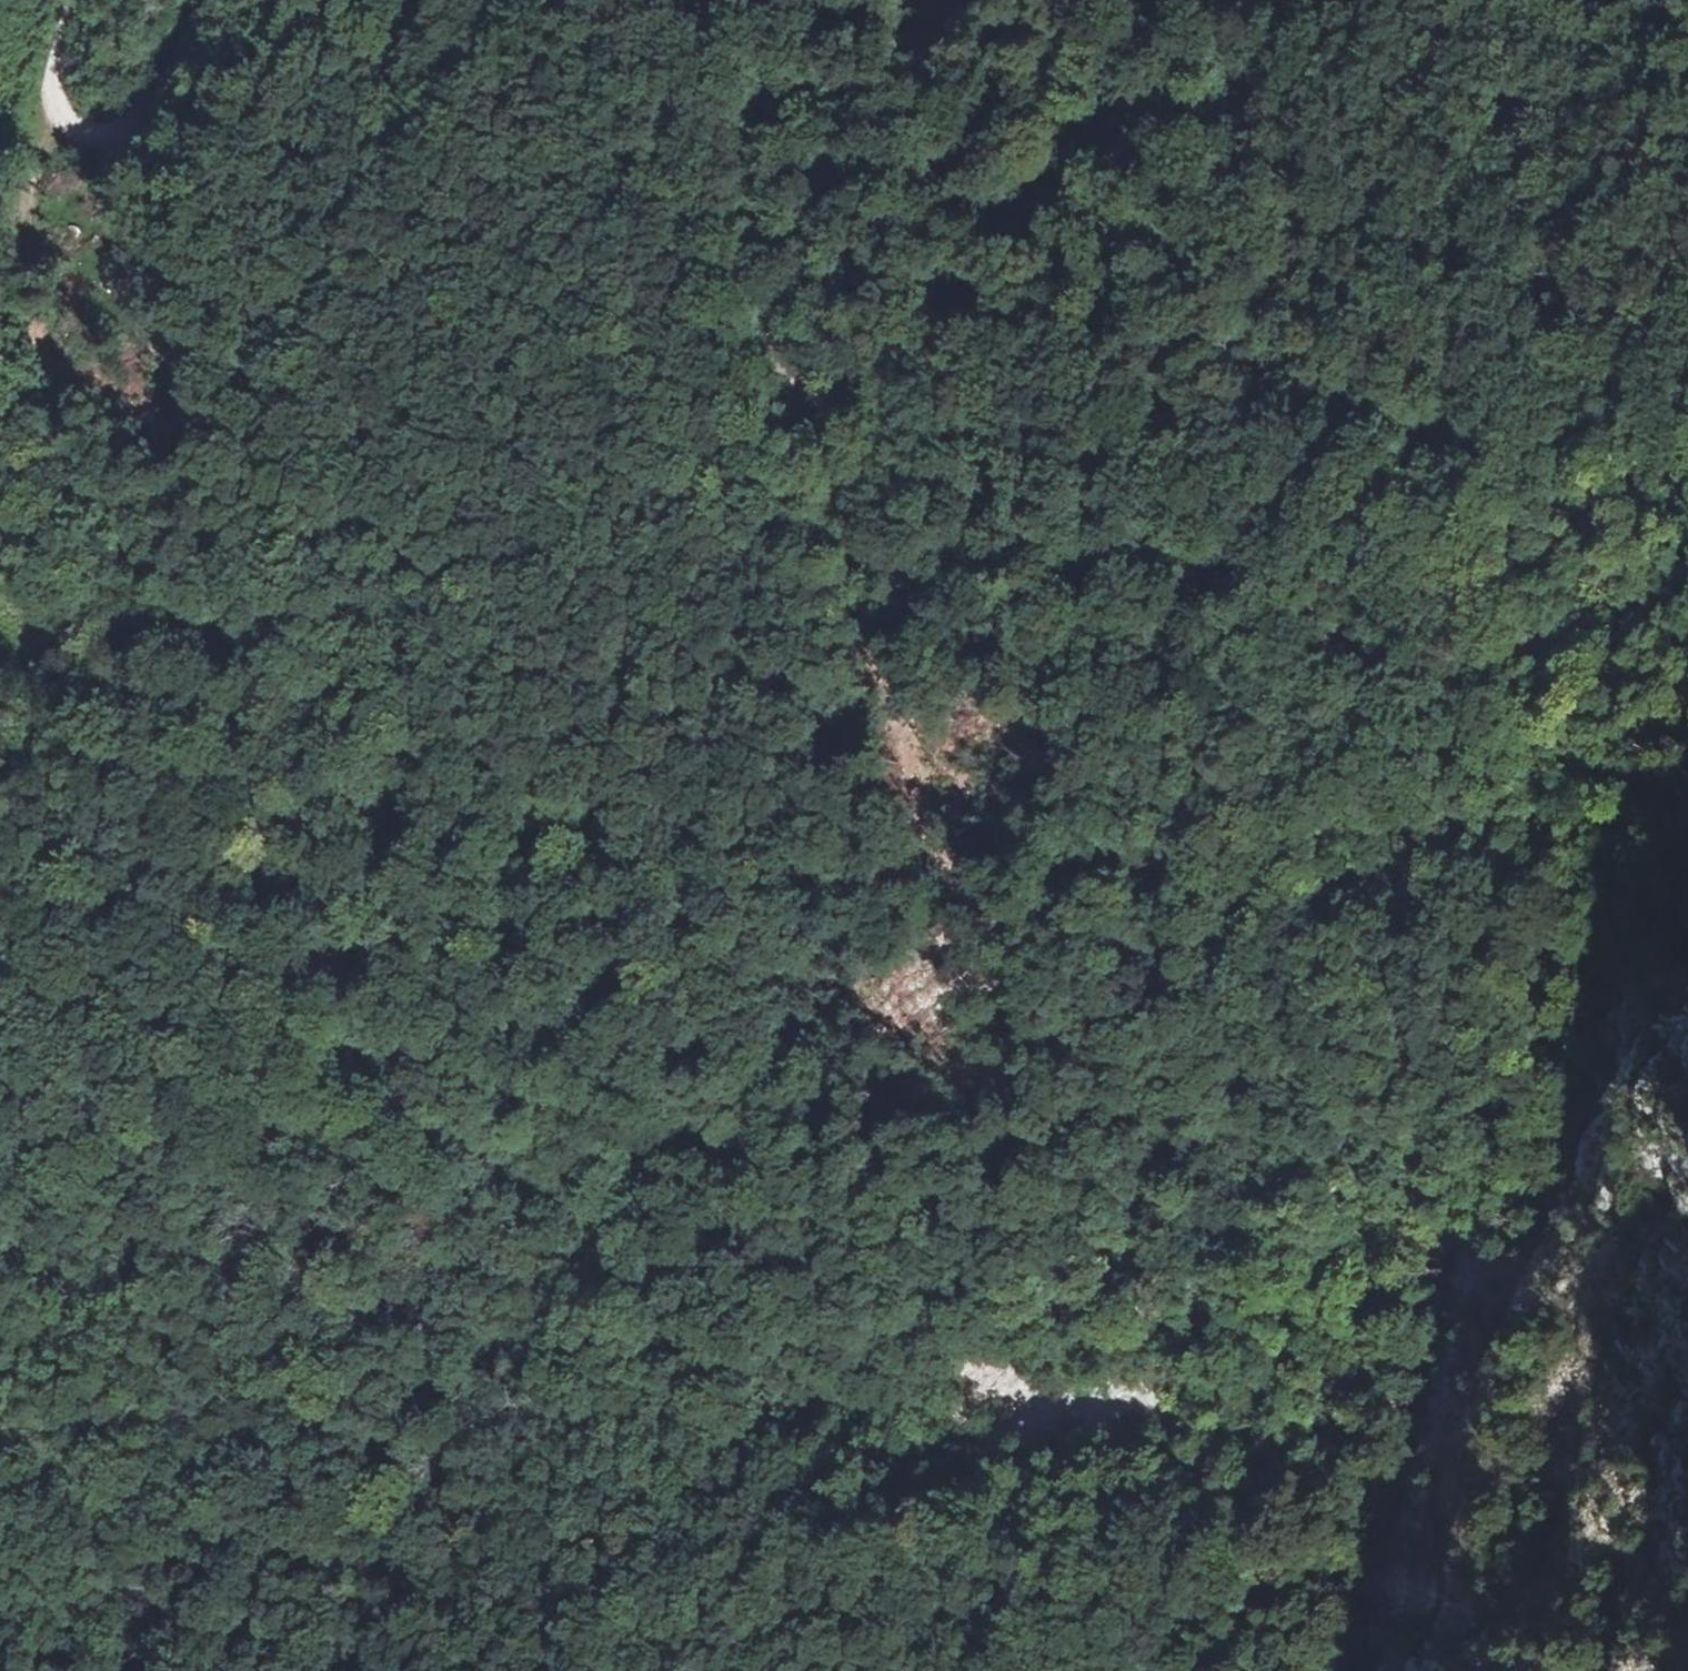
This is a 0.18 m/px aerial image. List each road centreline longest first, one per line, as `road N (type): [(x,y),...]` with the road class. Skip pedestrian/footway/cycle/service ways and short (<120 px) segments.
road 1 (track): [(51,107),(21,219),(17,299),(39,373),(282,817),(351,1041),(633,1271)]
road 2 (track): [(70,0),(51,107),(91,130),(122,123),(151,102),(220,0)]

